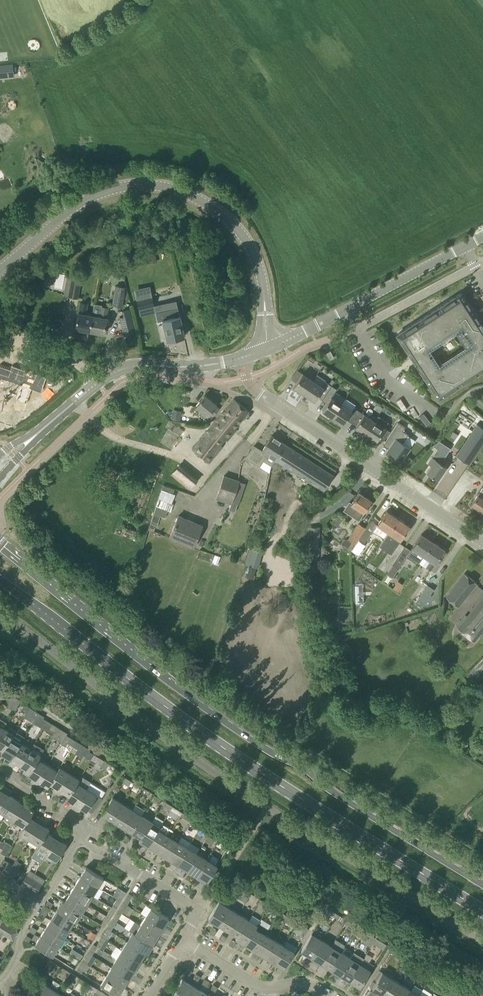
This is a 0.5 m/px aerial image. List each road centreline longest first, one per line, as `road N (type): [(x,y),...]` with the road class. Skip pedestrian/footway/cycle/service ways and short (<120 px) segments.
road 1 (primary): [(482,885),(187,696),(0,546)]
road 2 (primary): [(0,579),(257,771),(482,911)]
road 3 (tertiary): [(0,265),(83,194),(118,183),(181,189),(229,217),(244,236),(264,285),(272,347)]
road 4 (residential): [(482,544),(259,393),(240,358)]
road 5 (tertiary): [(272,347),(482,236)]
road 6 (tertiary): [(32,439),(121,369),(240,358)]
road 7 (residential): [(125,768),(23,696),(6,686),(0,695)]

